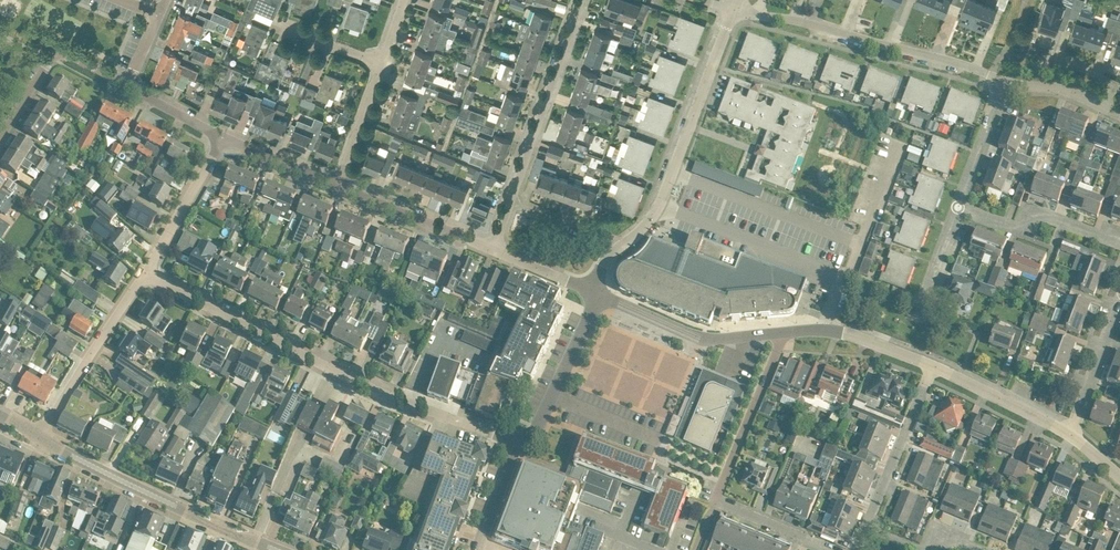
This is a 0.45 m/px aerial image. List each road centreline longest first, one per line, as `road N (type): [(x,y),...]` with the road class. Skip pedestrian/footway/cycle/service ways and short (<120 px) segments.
road 1 (residential): [(514,446),(343,373),(146,272)]
road 2 (residential): [(1004,80),(795,20),(734,11)]
road 3 (residential): [(617,246),(660,204),(734,11)]
road 4 (tertiary): [(270,549),(37,438)]
road 5 (residential): [(506,204),(580,0)]
road 6 (residential): [(593,289),(706,339),(782,333)]
road 7 (residential): [(37,438),(146,272)]
road 8 (residential): [(714,501),(782,333)]
road 9 (residential): [(0,140),(51,57),(70,55),(126,85)]
road 10 (residential): [(514,446),(538,426),(588,318),(593,289)]
road 11 (residential): [(865,527),(931,364)]
road 12 (residential): [(1119,240),(1032,213),(1006,221),(958,205)]
road 13 (residential): [(491,246),(338,185)]
road 14 (residential): [(1071,433),(931,364)]
road 15 (residential): [(146,272),(218,134)]
road 16 (residential): [(1119,306),(1071,433)]
road 17 (residential): [(958,205),(1004,80)]
road 18 (residential): [(931,364),(845,333),(805,331)]
road 19 (residential): [(338,185),(218,134)]
road 20 (residential): [(338,185),(381,64)]
road 21 (residential): [(830,549),(714,501)]
road 22 (residential): [(980,549),(953,539),(925,549),(865,527)]

